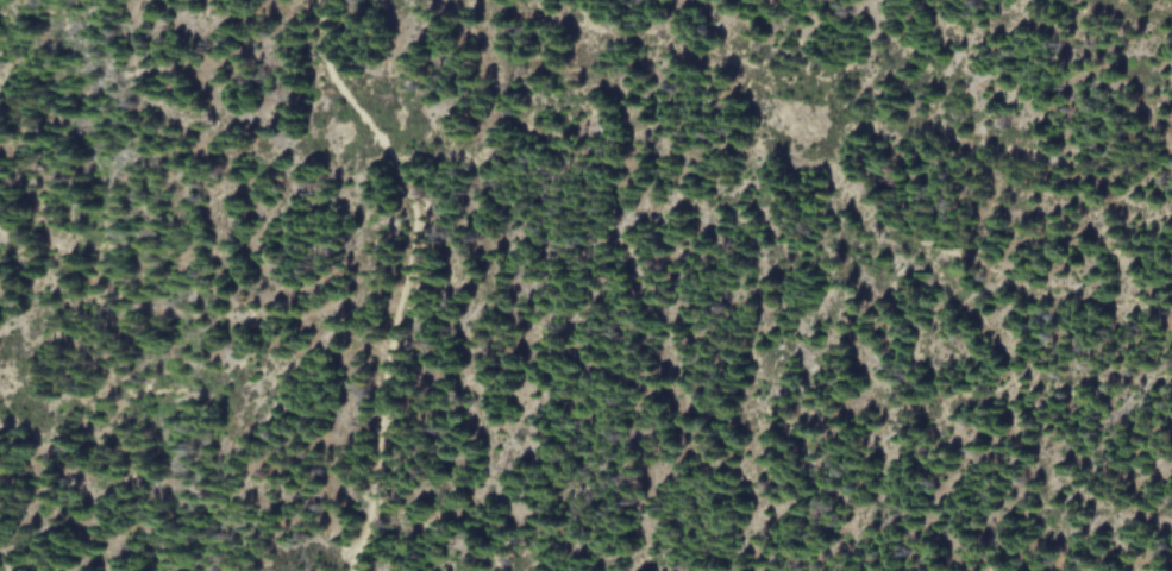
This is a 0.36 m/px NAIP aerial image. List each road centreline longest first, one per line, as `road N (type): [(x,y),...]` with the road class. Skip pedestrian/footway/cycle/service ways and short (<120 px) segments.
road 1 (track): [(359,570),(414,226),(403,178),(381,134),(327,68),(318,0)]

